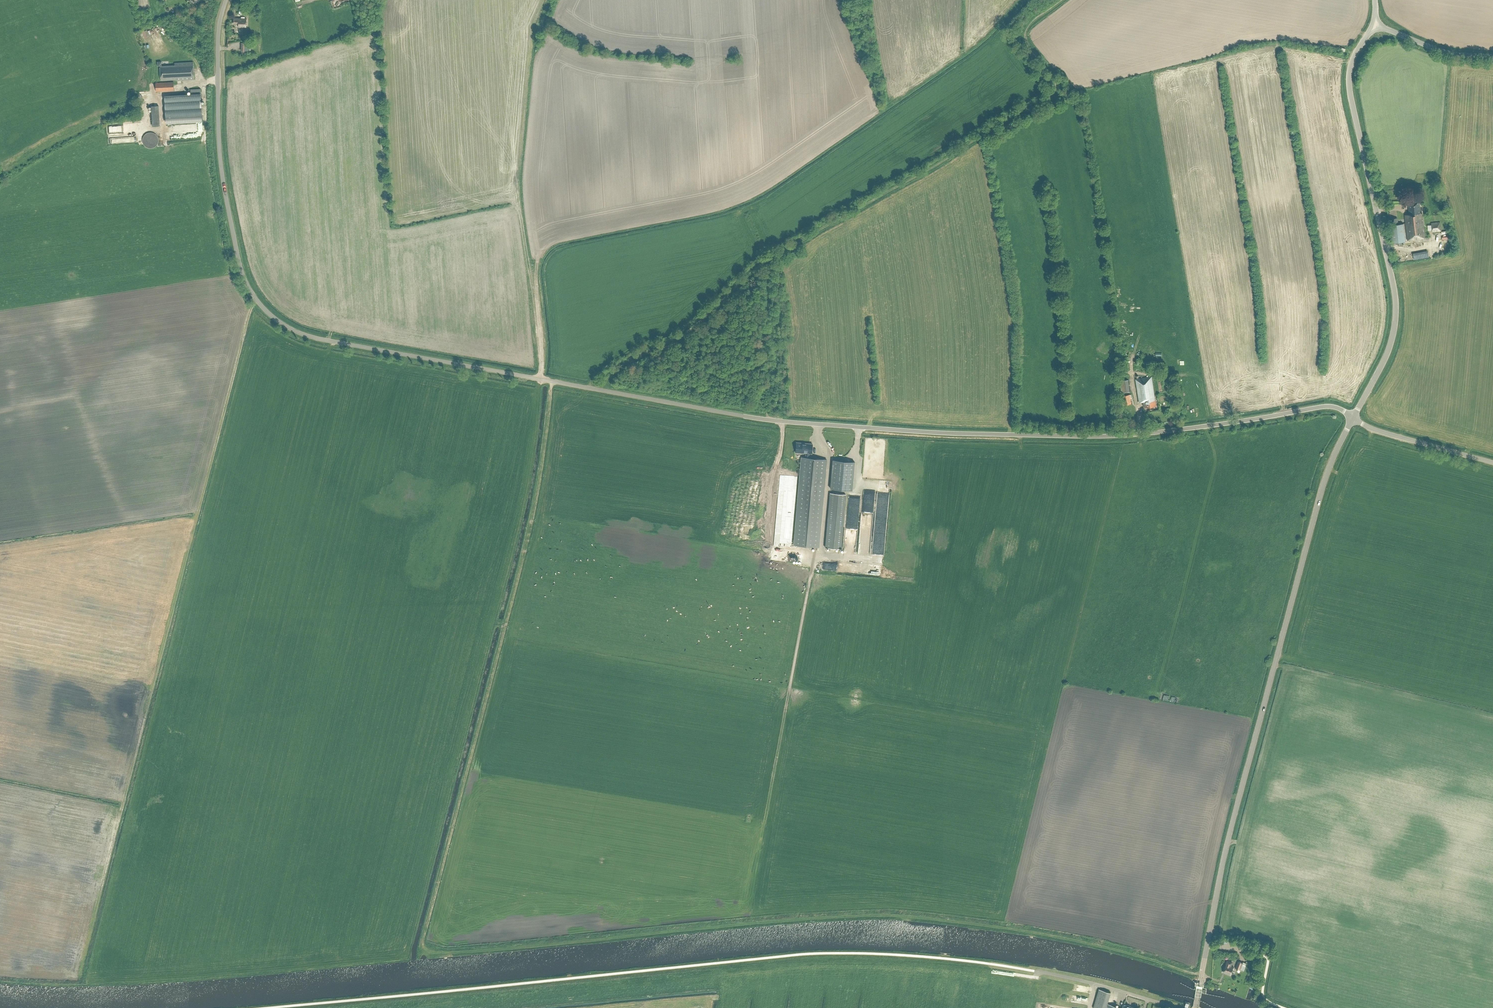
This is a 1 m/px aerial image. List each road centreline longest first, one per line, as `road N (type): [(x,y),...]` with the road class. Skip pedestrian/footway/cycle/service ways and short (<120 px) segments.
road 1 (unclassified): [(1353,417),(1324,406),(1099,436),(811,424),(300,333),(261,305),(239,262),(219,147),(226,0)]
road 2 (track): [(551,381),(535,508),(425,950),(887,915),(1056,936),(1201,975)]
road 3 (track): [(599,389),(627,362),(680,338),(757,268),(1051,97),(1056,83),(1025,34),(1061,0)]
road 4 (unclassified): [(1207,946),(1317,505),(1353,417)]
road 5 (unclassified): [(1353,417),(1387,354),(1396,313),(1349,83),(1354,56),(1375,24)]
road 6 (unclassified): [(1179,1007),(1037,971)]
road 7 (unclassified): [(1353,417),(1492,462)]
road 8 (tertiary): [(1492,56),(1444,51),(1375,24)]

